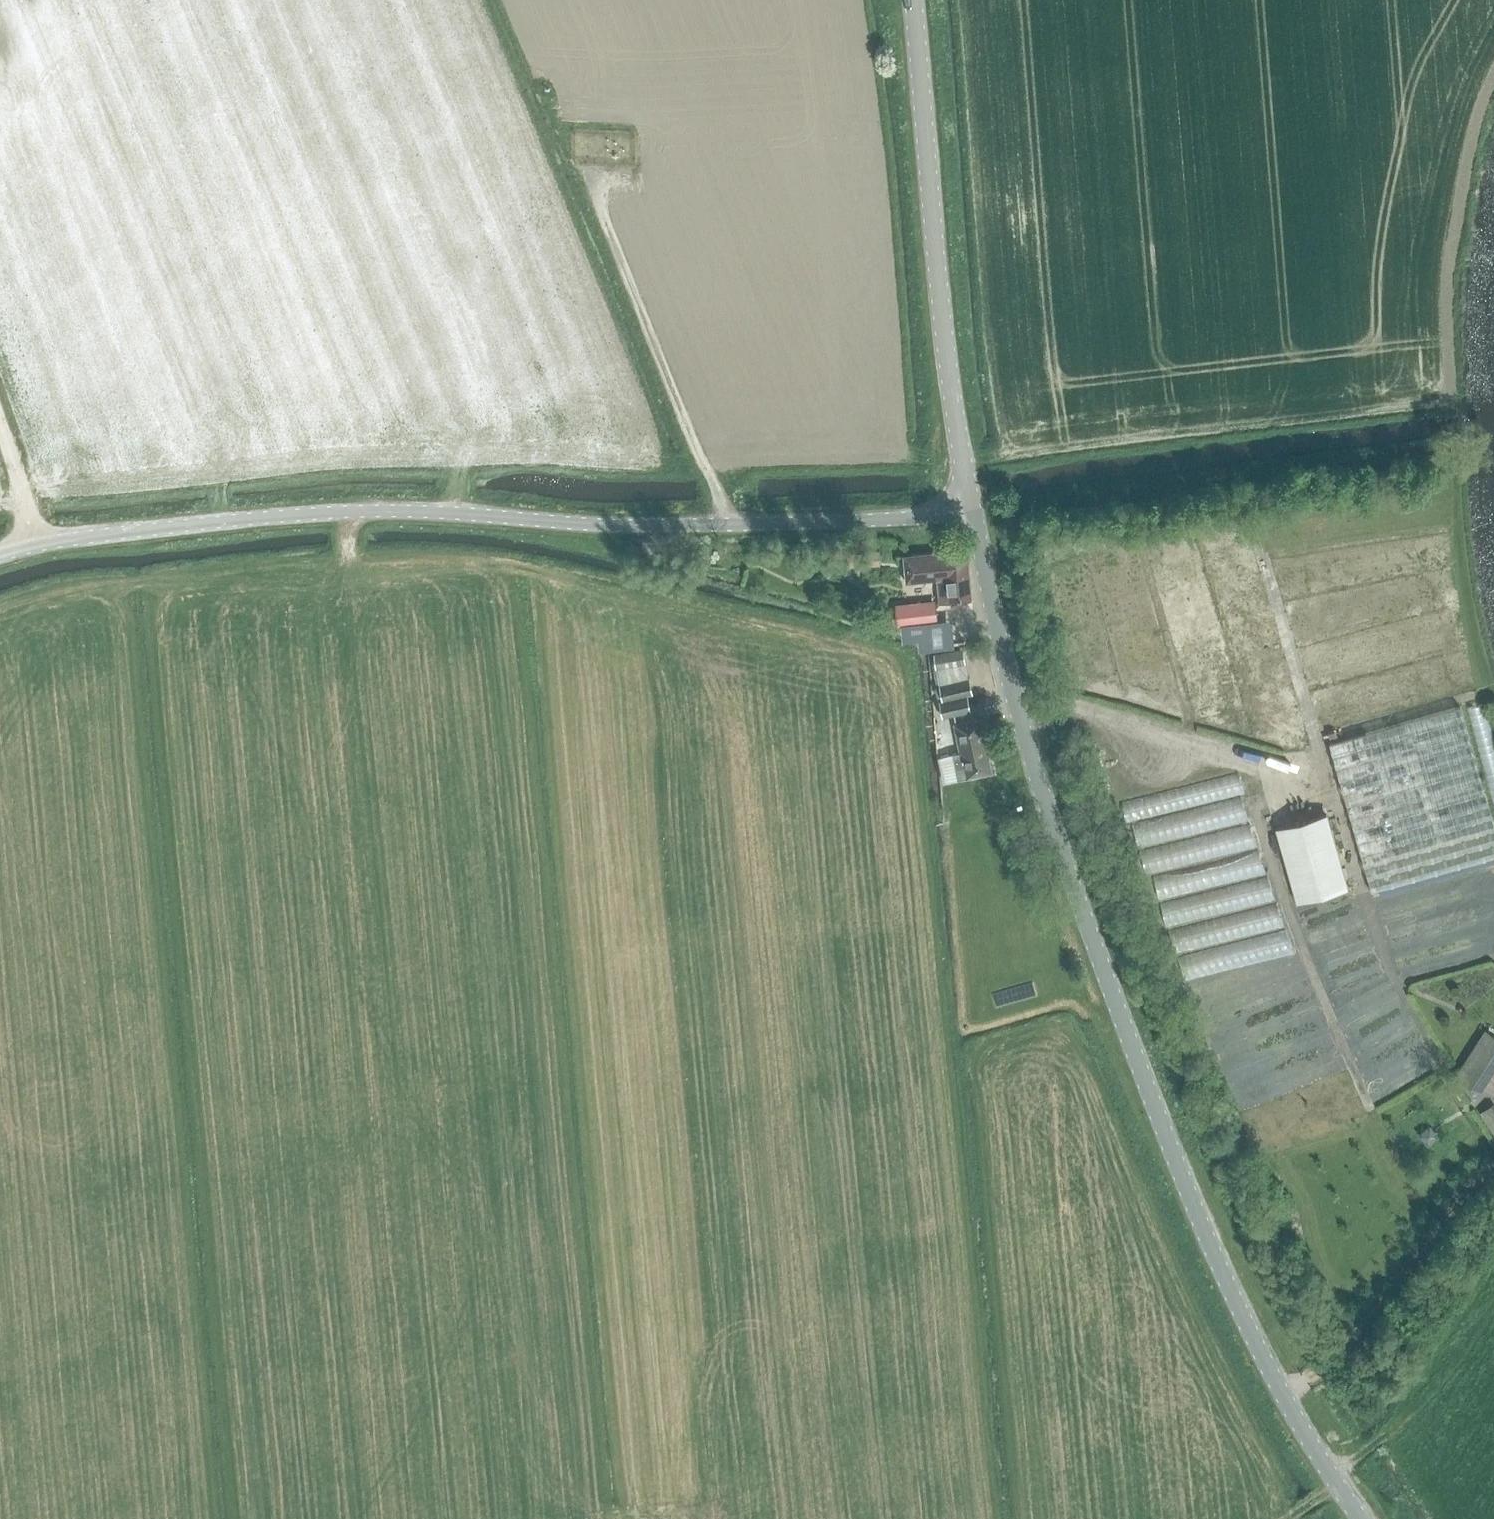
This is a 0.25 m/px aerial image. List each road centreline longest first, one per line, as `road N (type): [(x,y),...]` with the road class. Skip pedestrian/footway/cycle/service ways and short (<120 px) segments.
road 1 (tertiary): [(1361,1518),(1281,1395),(1140,1075),(1064,871),(998,649),(971,513)]
road 2 (unclassified): [(0,553),(66,536),(360,511),(617,525),(971,513)]
road 3 (tertiary): [(971,513),(912,0)]
road 4 (track): [(39,542),(0,428)]

